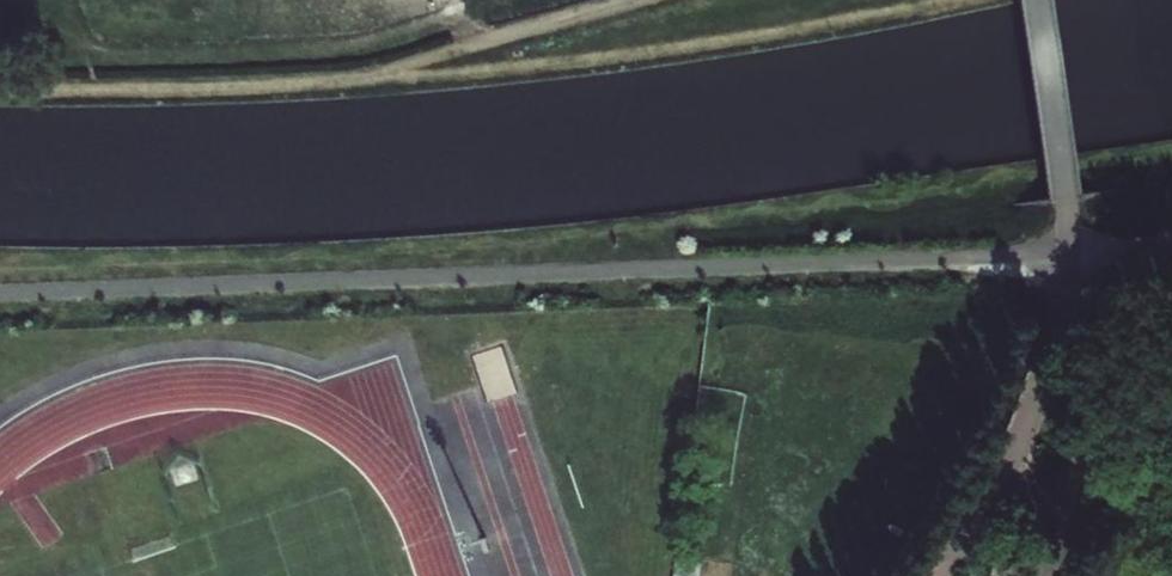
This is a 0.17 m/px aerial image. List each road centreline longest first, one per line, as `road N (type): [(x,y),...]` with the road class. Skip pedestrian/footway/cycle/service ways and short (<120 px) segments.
road 1 (track): [(369,70),(0,69)]
road 2 (track): [(636,0),(369,70)]

